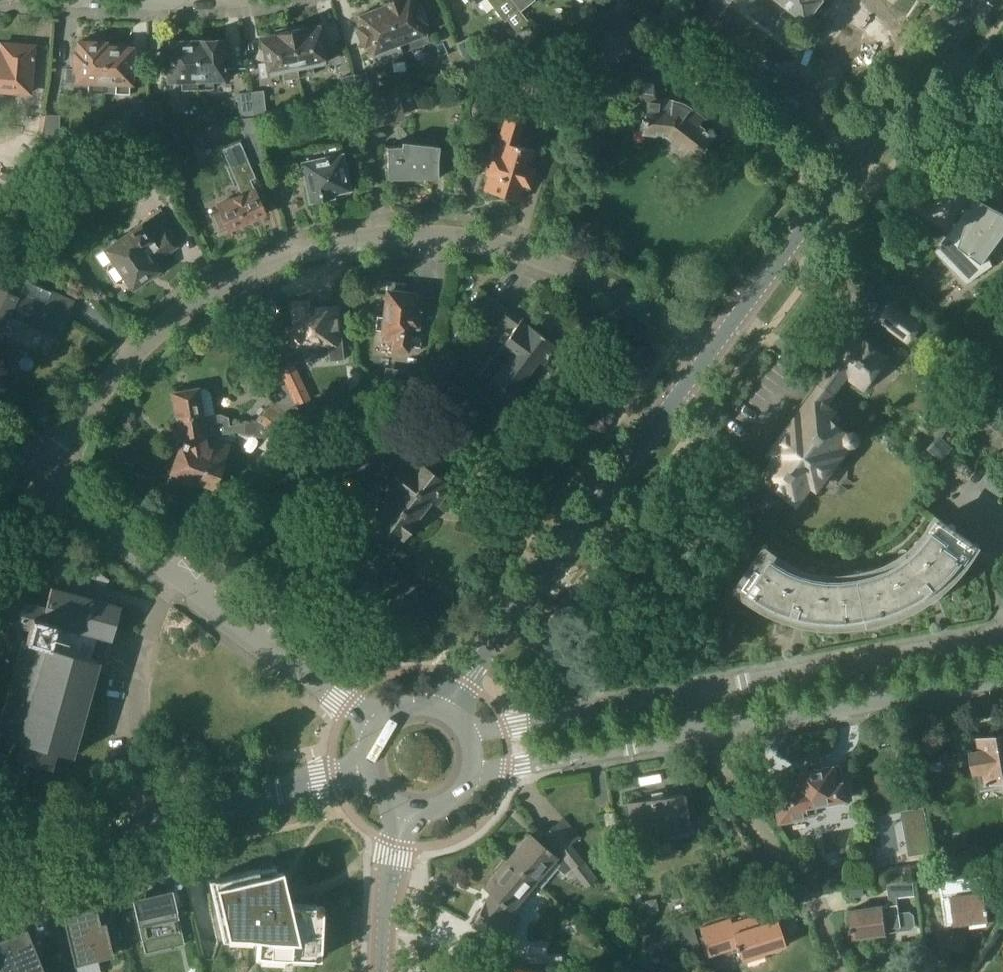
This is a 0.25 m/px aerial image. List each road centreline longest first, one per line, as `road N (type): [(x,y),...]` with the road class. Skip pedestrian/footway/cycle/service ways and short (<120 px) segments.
road 1 (residential): [(36,453),(158,332),(233,281),(324,247),(416,237),(510,247),(603,280),(712,357)]
road 2 (residential): [(1002,630),(470,735)]
road 3 (residential): [(470,777),(1002,678)]
road 4 (residential): [(712,357),(974,0)]
road 5 (residential): [(448,710),(712,357)]
road 6 (residential): [(377,728),(167,569),(36,453)]
road 7 (residential): [(0,865),(371,768)]
road 8 (residential): [(382,971),(394,841)]

